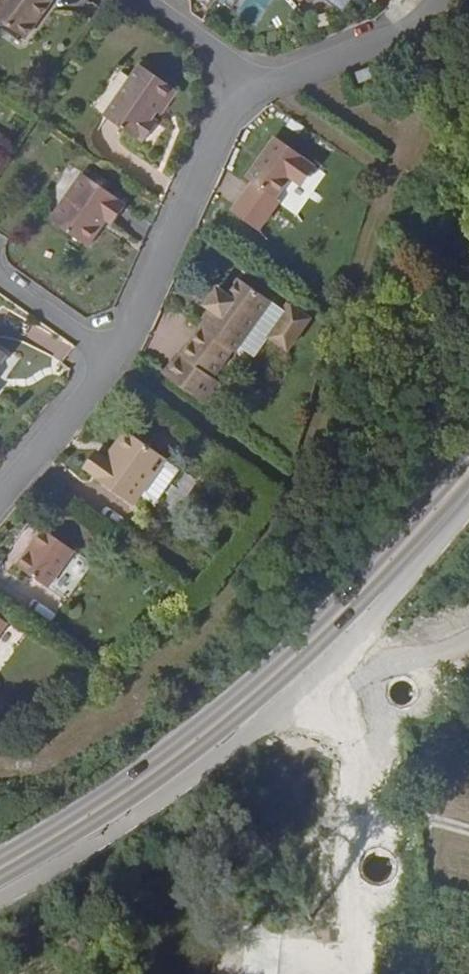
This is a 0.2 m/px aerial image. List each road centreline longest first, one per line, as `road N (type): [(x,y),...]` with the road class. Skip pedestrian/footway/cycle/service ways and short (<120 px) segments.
road 1 (residential): [(0,488),(119,333),(240,84),(302,71),(391,36),(425,0)]
road 2 (secondary): [(165,772),(344,617),(468,475)]
road 3 (secondary): [(0,889),(165,772)]
road 4 (secondary): [(165,772),(0,864)]
road 5 (track): [(370,804),(381,841),(357,973)]
road 6 (track): [(386,170),(421,9)]

